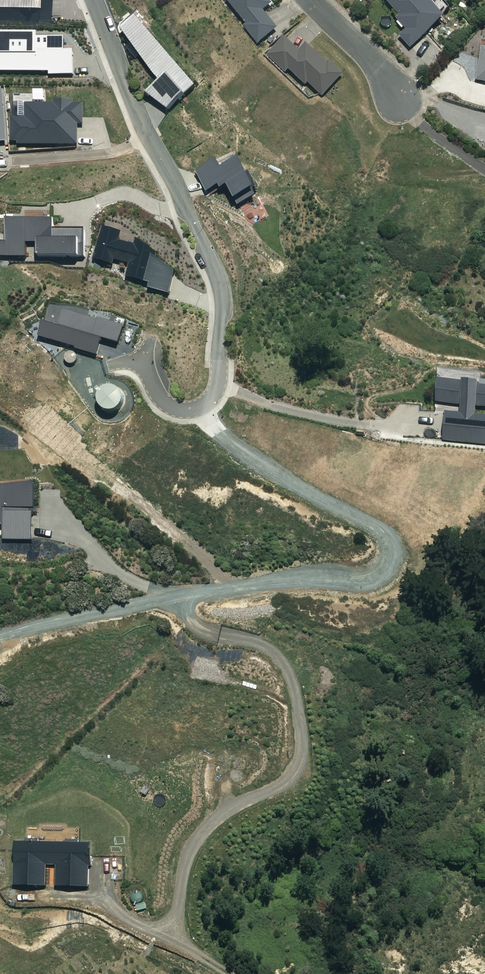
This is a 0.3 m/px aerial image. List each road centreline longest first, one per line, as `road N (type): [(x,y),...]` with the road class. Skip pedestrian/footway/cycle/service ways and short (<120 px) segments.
road 1 (residential): [(95,0),(144,128),(215,267),(222,302),(217,391),(202,407),(165,402),(141,361)]
road 2 (track): [(178,597),(183,619),(261,650),(288,685),(300,727),(300,773),(211,828),(181,877),(163,938)]
road 3 (track): [(237,973),(101,900)]
road 4 (residential): [(314,0),(410,99)]

